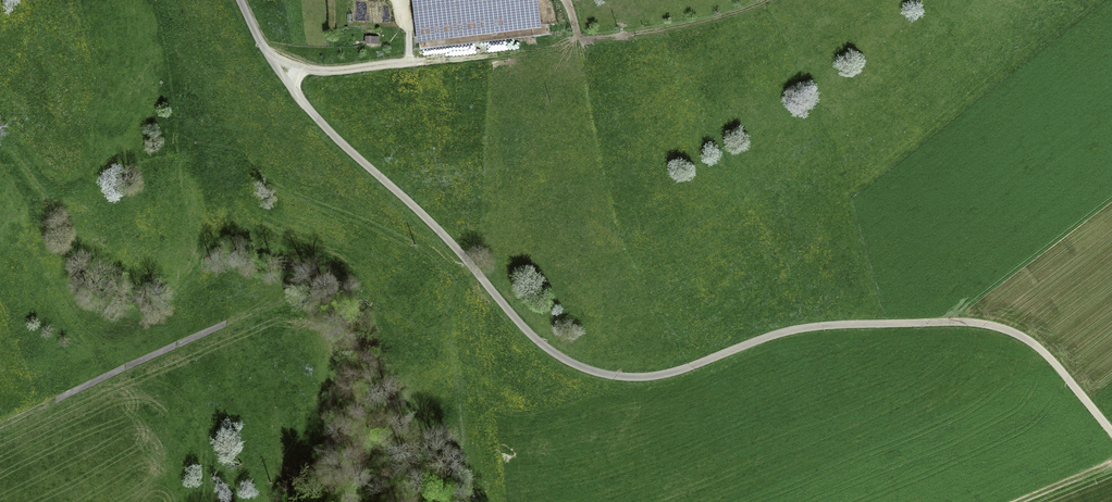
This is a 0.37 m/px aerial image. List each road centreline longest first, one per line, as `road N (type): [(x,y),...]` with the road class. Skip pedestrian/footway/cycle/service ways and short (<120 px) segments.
road 1 (track): [(1111,433),(1031,343),(960,324),(808,328),(650,379),(605,376),(559,359),(434,225),(316,121),(285,79)]
road 2 (track): [(0,428),(223,325)]
road 3 (track): [(285,79),(409,62)]

